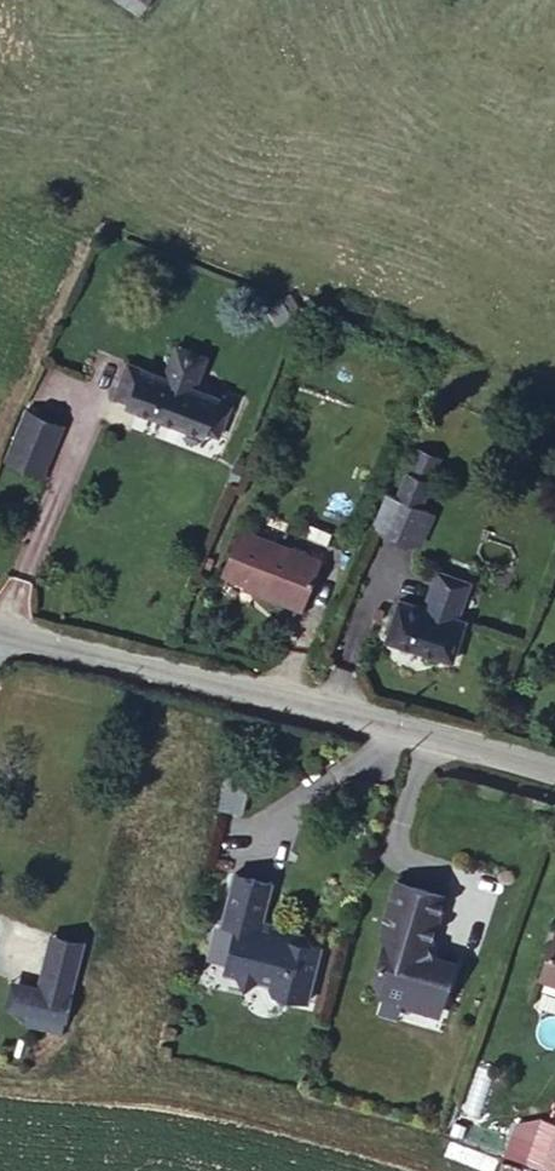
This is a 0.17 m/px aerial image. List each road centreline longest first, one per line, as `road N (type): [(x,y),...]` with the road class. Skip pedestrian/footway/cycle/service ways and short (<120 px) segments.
road 1 (tertiary): [(554,774),(0,633)]

